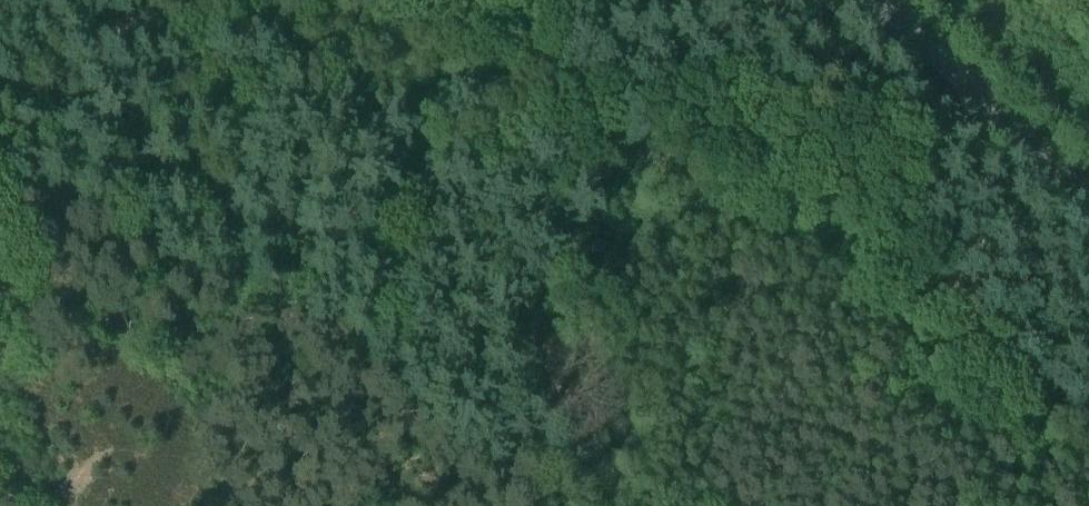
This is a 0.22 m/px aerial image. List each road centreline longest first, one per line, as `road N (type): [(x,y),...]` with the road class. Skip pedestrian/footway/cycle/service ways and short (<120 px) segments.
road 1 (unclassified): [(1088,211),(872,0)]

